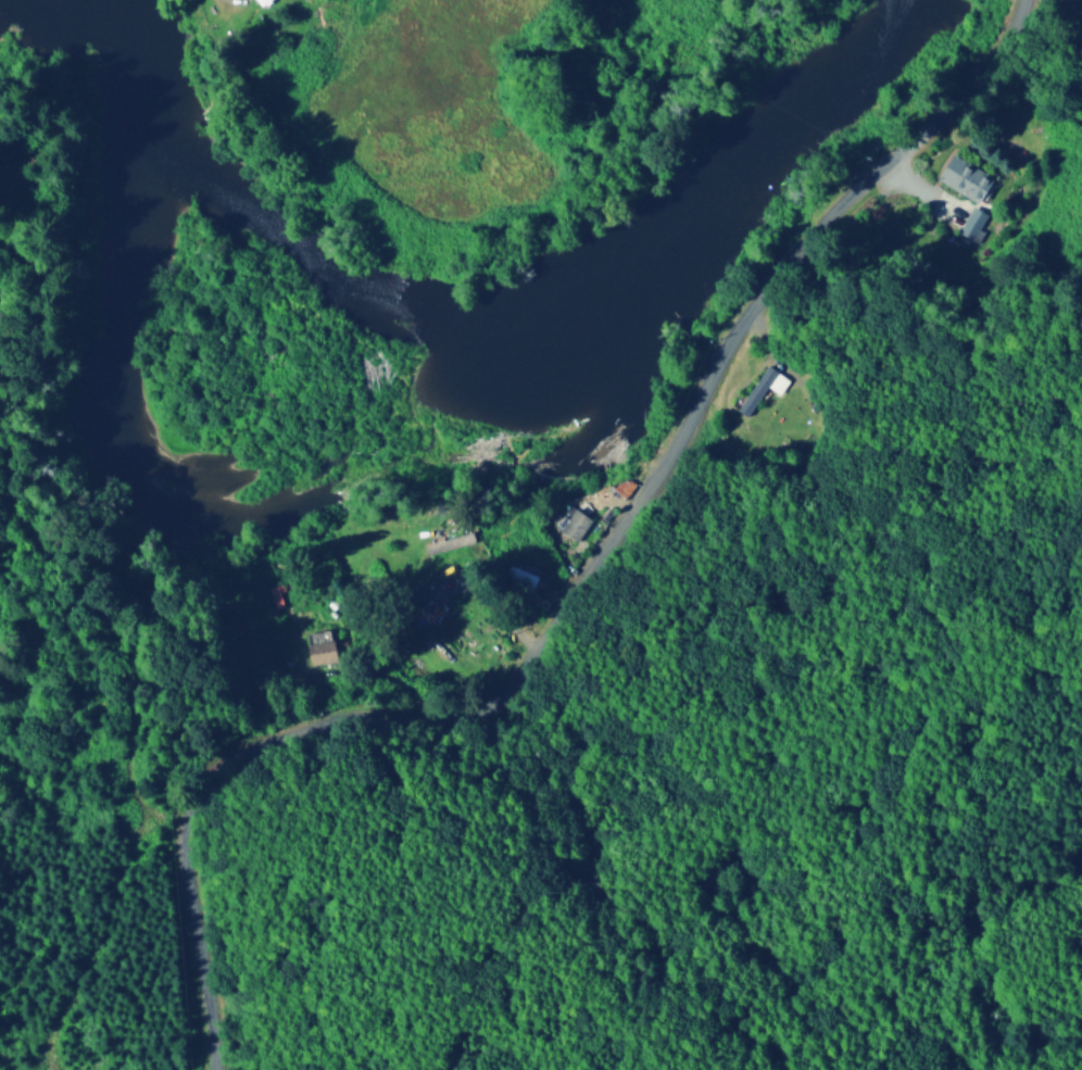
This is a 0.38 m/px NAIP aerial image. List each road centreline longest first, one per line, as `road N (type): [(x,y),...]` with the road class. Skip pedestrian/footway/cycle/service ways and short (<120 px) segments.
road 1 (residential): [(229,1069),(190,836),(213,778),(260,748),(354,717),(439,722),(474,717),(503,700),(681,461),(752,317),(878,177),(1002,79),(1024,47),(1037,0)]
road 2 (track): [(192,824),(172,822),(133,789),(140,704),(115,642),(26,529),(0,480)]

